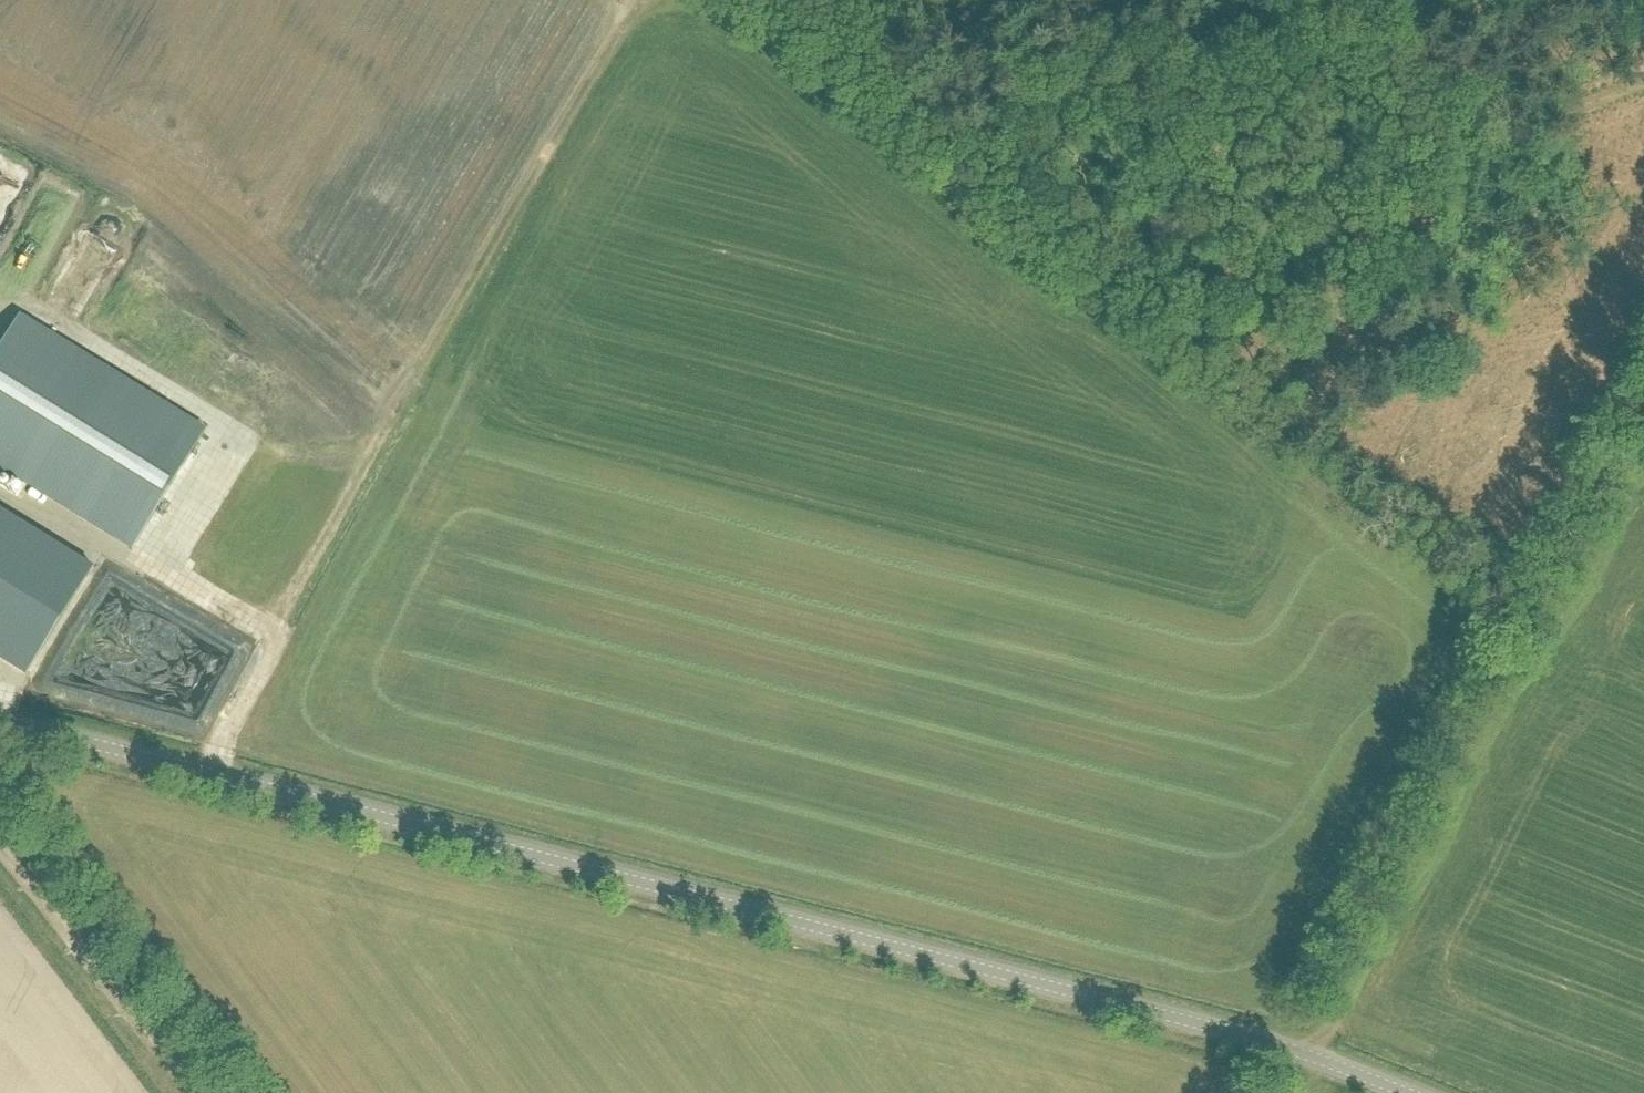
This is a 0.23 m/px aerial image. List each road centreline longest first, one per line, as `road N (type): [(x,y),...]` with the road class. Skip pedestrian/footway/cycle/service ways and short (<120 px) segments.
road 1 (tertiary): [(1407,1092),(1243,1035),(0,722)]
road 2 (track): [(189,1092),(0,848)]

